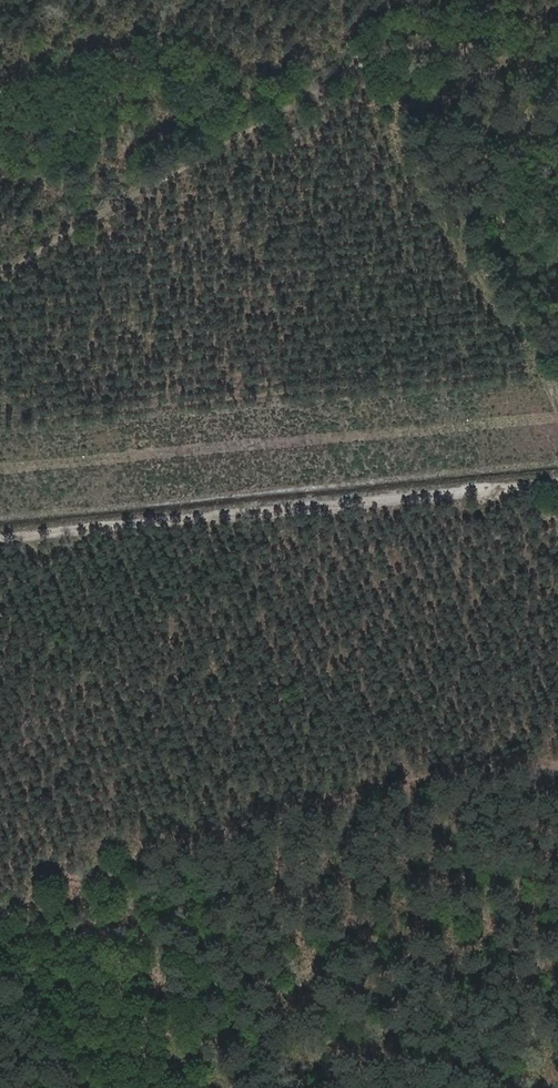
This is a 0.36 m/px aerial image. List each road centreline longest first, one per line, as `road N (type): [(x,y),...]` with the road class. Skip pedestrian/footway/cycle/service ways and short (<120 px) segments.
road 1 (track): [(0,539),(557,485)]
road 2 (track): [(369,62),(0,274)]

